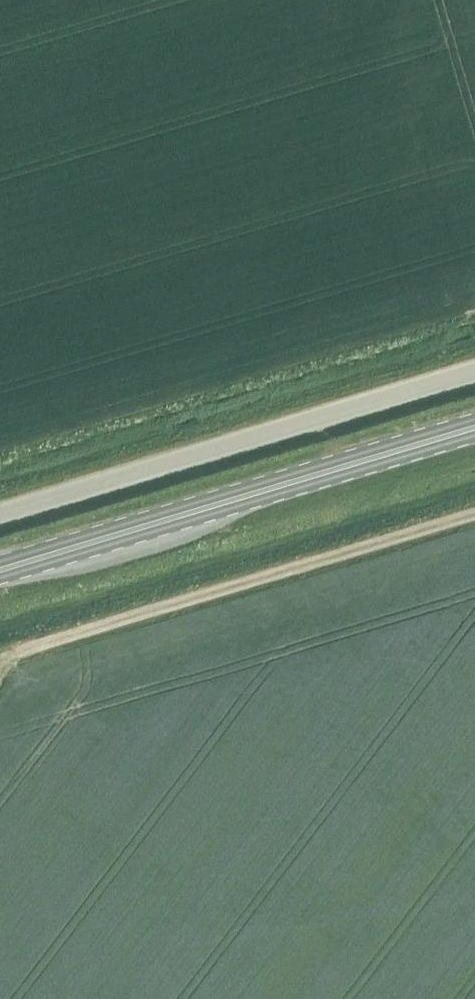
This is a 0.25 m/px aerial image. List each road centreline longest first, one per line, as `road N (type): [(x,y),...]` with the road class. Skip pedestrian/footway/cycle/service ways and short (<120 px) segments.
road 1 (unclassified): [(0,515),(474,371)]
road 2 (primary): [(0,570),(474,428)]
road 3 (track): [(29,648),(474,514)]

